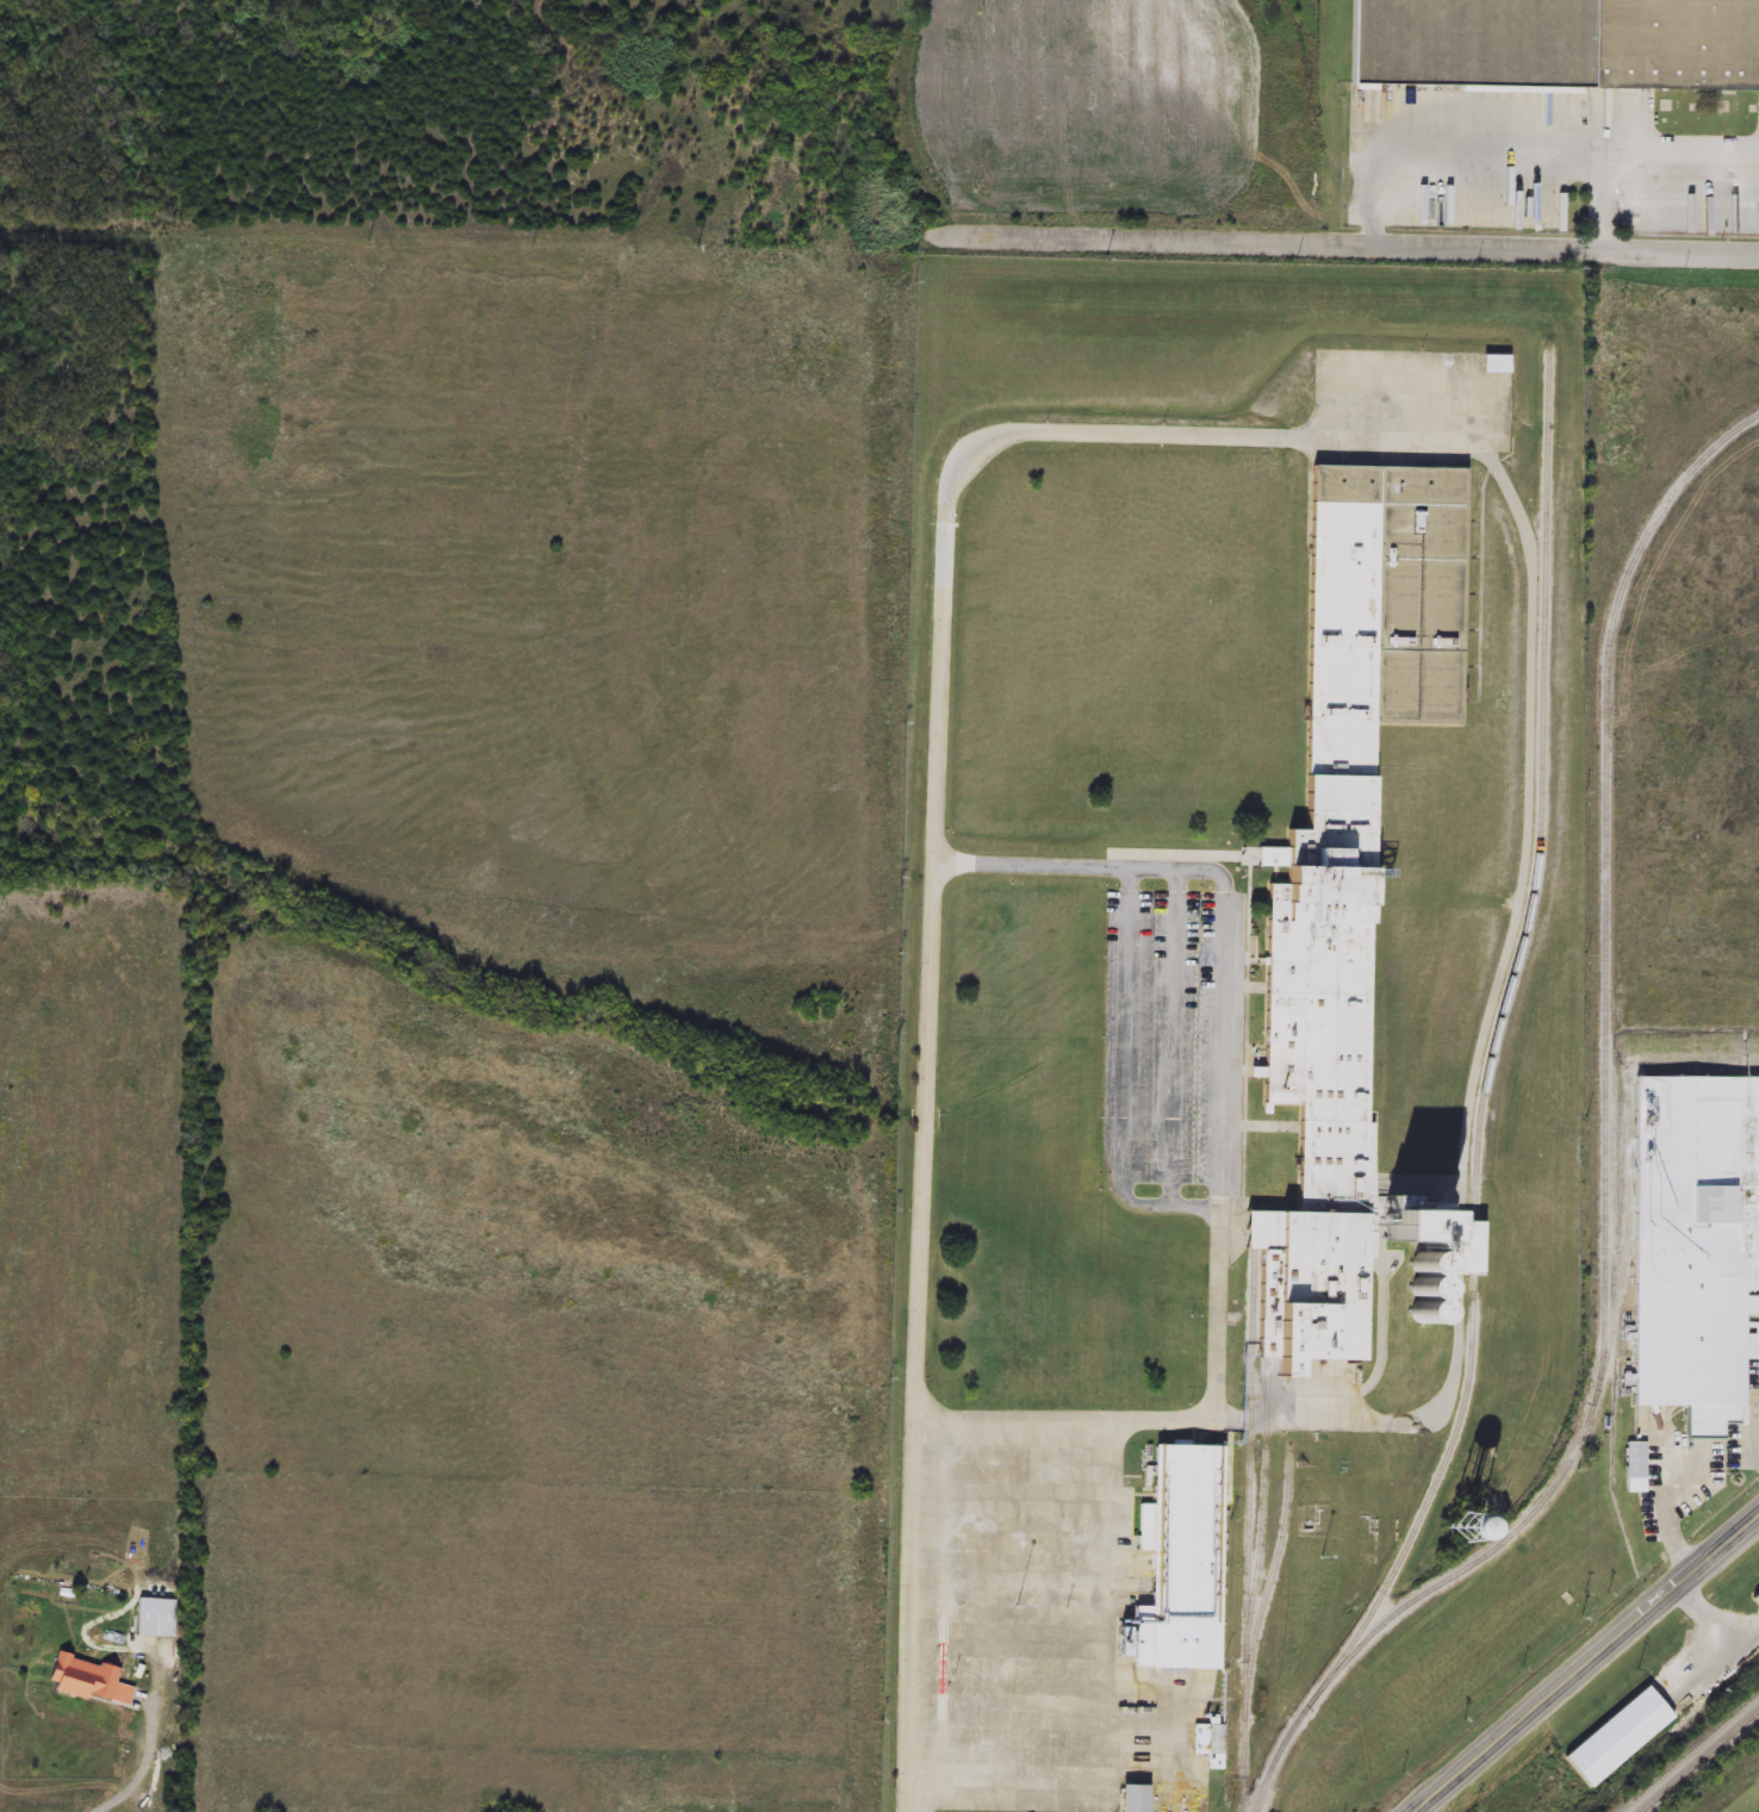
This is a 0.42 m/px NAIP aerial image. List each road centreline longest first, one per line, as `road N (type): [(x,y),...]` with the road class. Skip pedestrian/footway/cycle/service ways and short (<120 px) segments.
road 1 (residential): [(1758,257),(932,237)]
road 2 (primary): [(1418,1811),(1758,1518)]
road 3 (residential): [(931,852),(1249,857)]

